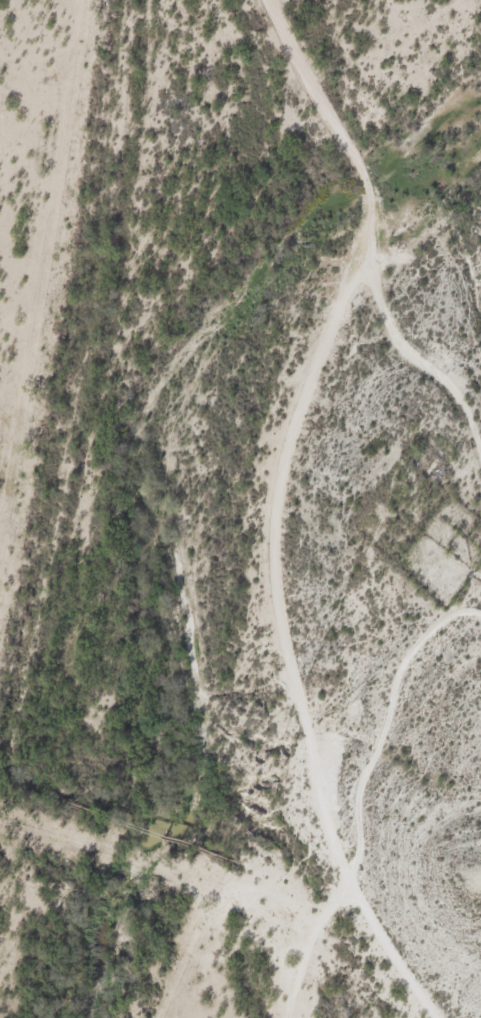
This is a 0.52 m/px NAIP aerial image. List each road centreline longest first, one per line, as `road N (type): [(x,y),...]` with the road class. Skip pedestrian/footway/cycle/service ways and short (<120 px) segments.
road 1 (residential): [(362,889),(345,859),(284,629),(280,516),(366,278),(397,226),(274,0)]
road 2 (residential): [(480,618),(437,631),(401,674),(371,762),(362,889),(439,1017)]
road 3 (residential): [(480,426),(366,278)]

